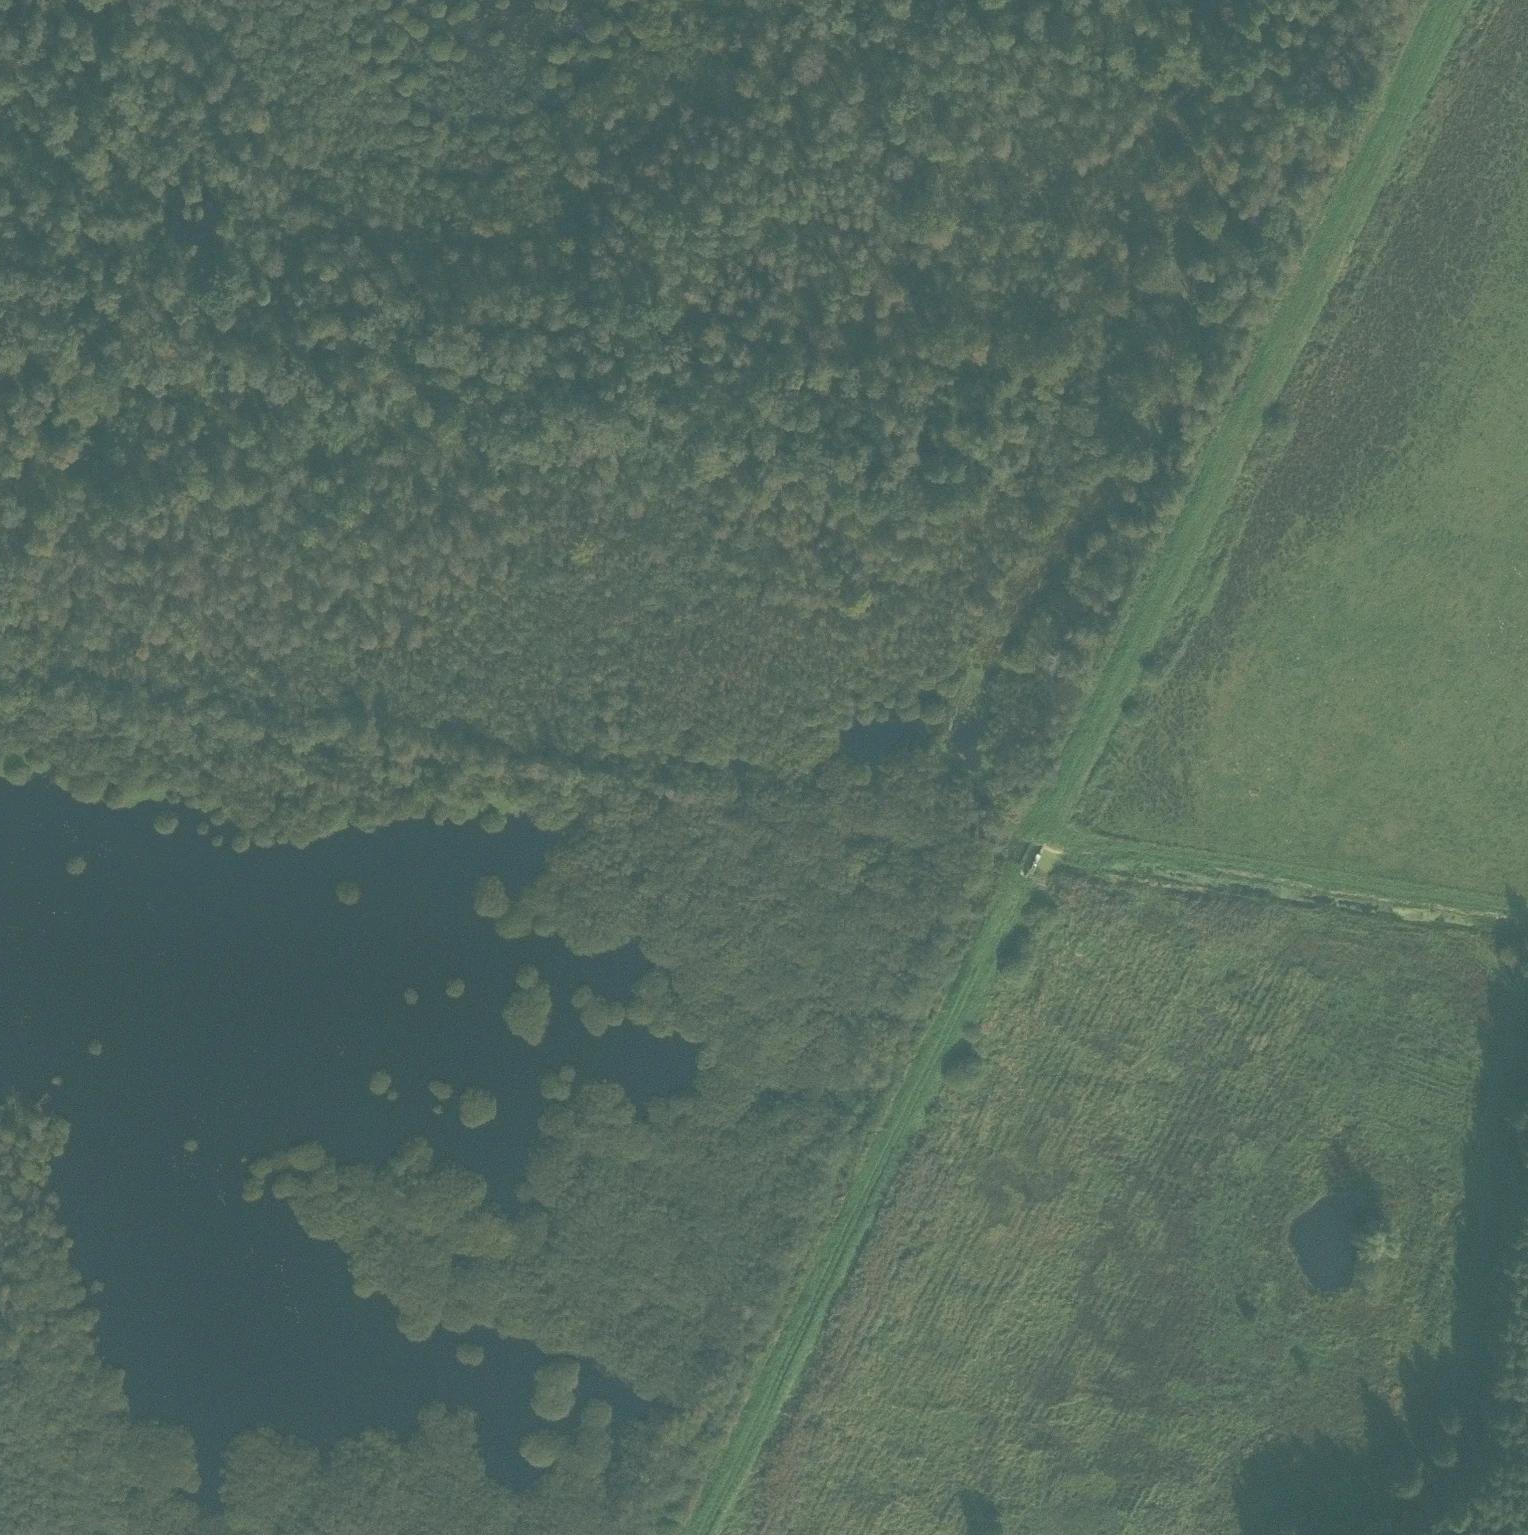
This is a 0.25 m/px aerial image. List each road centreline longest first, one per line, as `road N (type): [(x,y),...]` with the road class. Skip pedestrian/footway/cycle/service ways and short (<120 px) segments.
road 1 (track): [(1033,840),(1115,691),(1447,0)]
road 2 (track): [(703,1534),(1020,867)]

